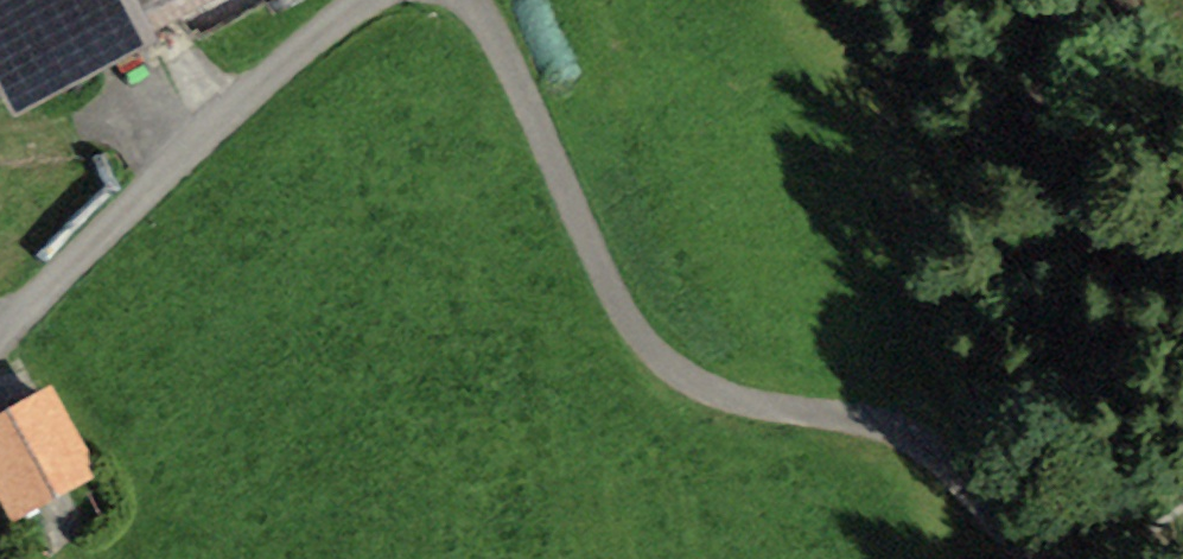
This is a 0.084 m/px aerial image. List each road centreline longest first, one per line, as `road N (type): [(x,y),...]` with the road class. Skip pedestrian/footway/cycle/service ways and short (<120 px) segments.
road 1 (track): [(466,0),(539,124),(618,306),(662,362),(710,392),(871,419),(921,448),(1026,547),(1059,558)]
road 2 (unclassified): [(365,0),(175,165),(0,337)]

